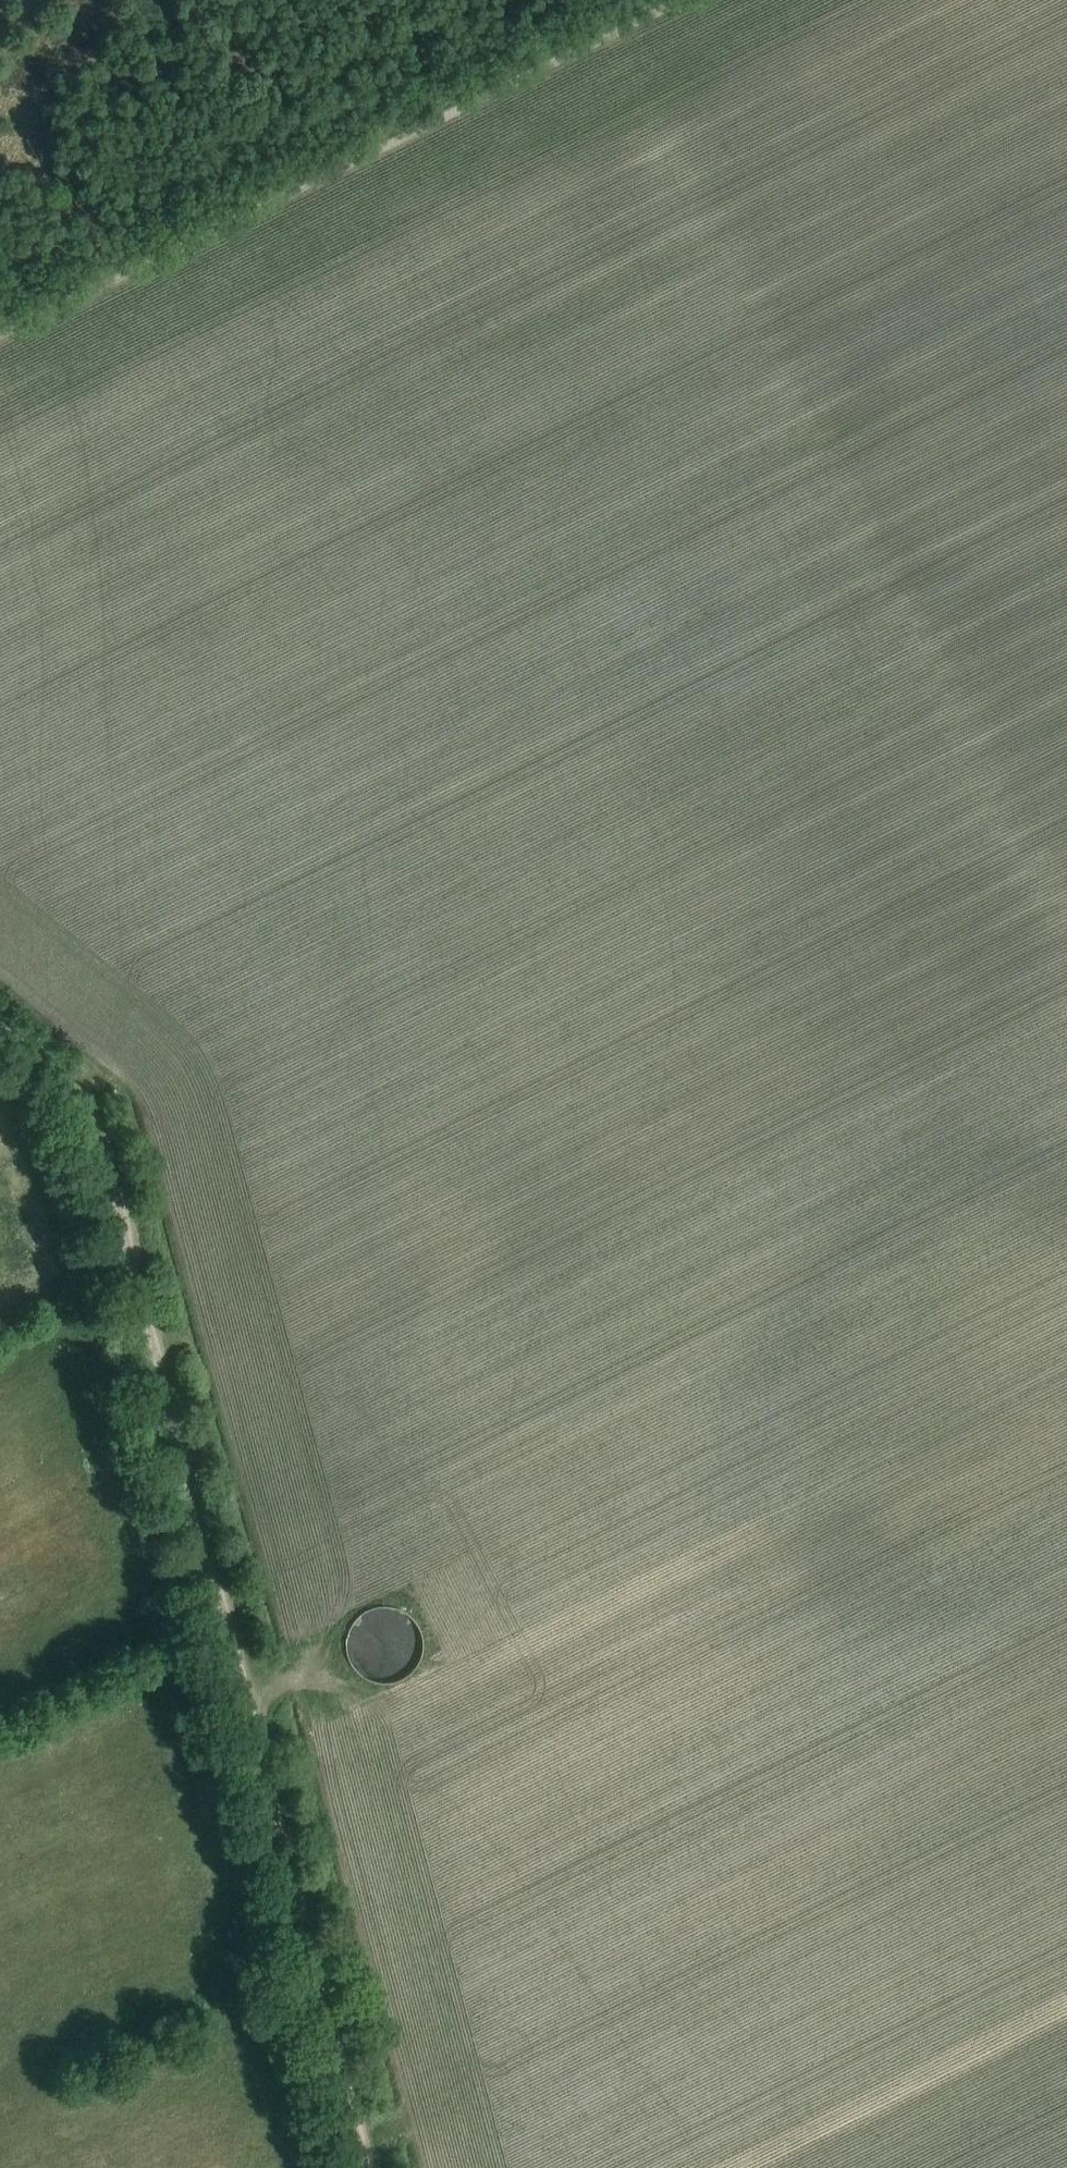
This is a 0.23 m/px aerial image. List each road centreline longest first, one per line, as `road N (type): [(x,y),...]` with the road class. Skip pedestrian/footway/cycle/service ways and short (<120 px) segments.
road 1 (track): [(0,1025),(67,1082),(104,1151),(368,2167)]
road 2 (track): [(678,0),(0,333)]

